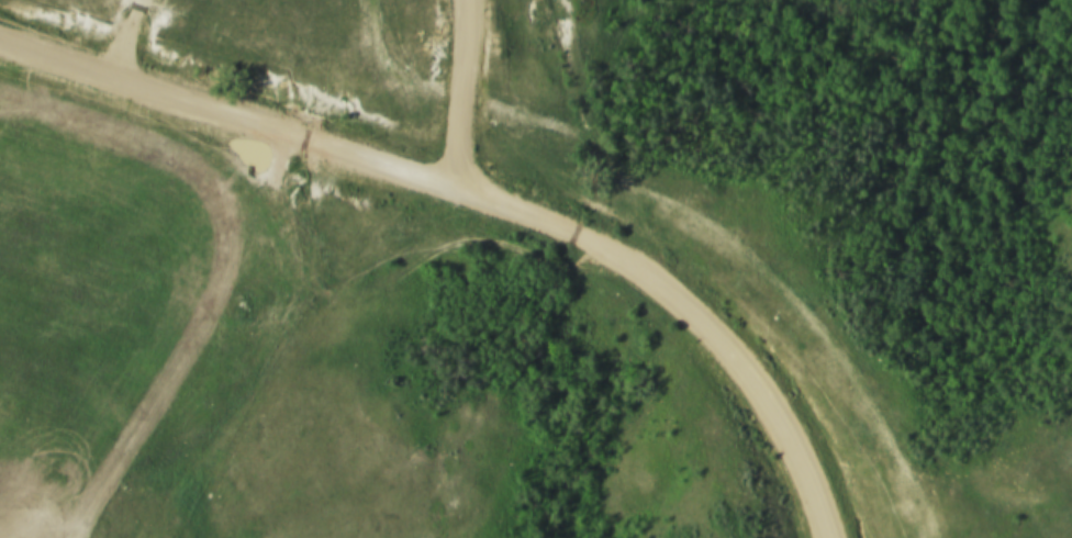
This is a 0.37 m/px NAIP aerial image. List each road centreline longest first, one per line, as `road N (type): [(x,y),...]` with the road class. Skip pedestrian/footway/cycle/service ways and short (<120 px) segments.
road 1 (residential): [(836,537),(772,400),(659,284),(503,201),(460,187)]
road 2 (residential): [(460,187),(467,0)]

